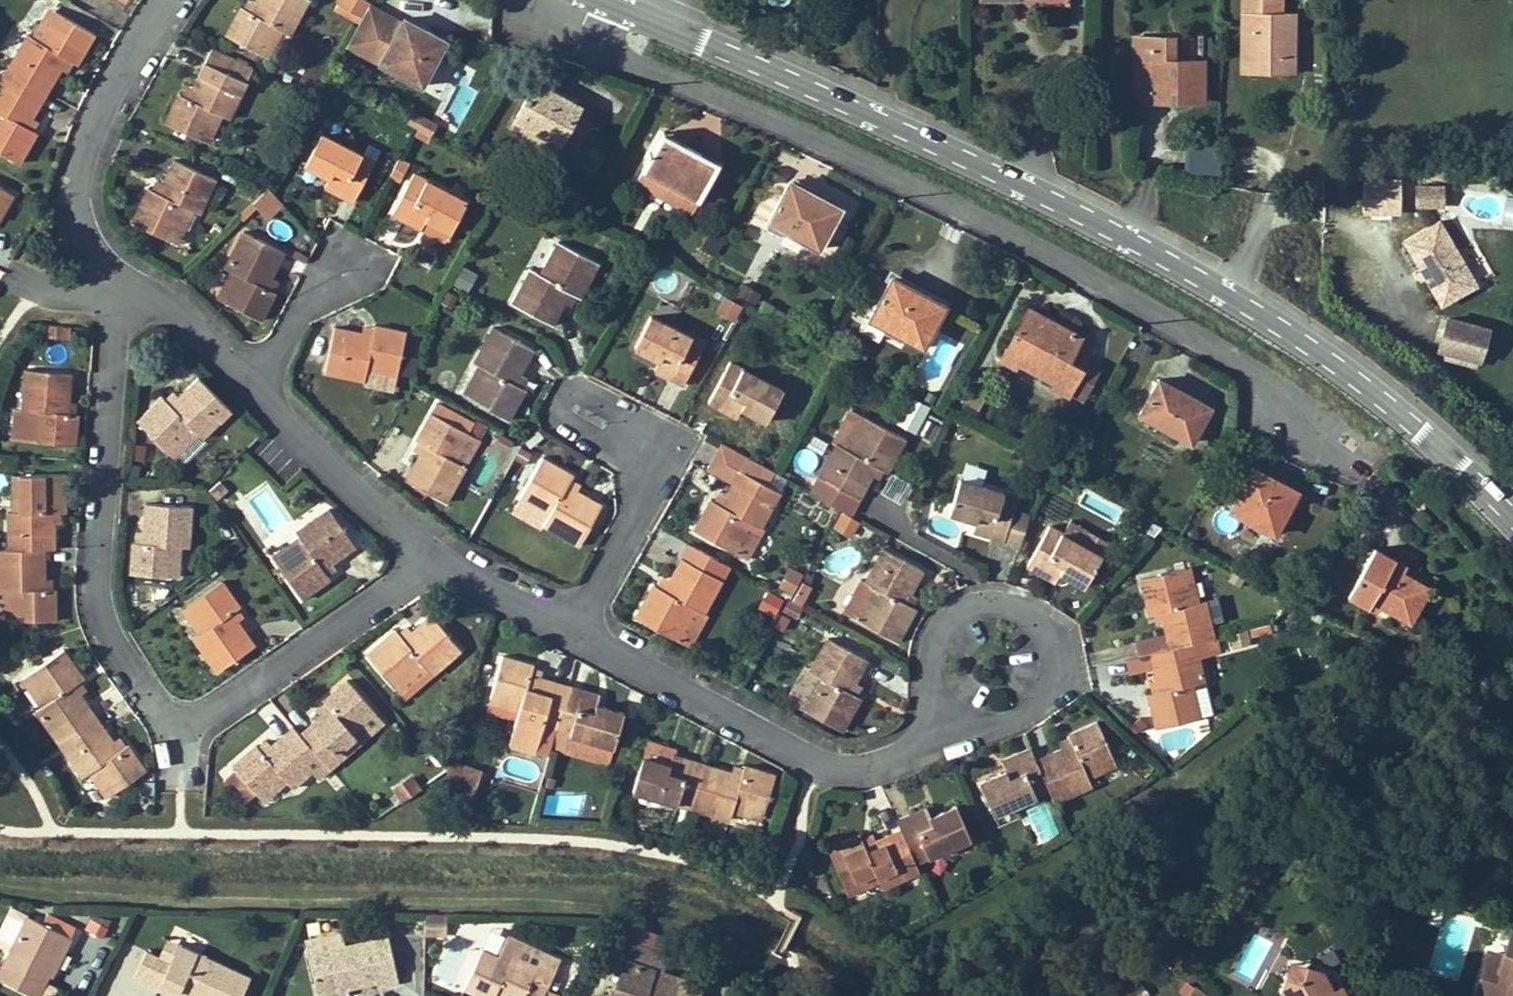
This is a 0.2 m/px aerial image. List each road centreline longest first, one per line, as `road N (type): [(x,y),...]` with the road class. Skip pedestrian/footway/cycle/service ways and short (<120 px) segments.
road 1 (secondary): [(1512,516),(1361,379),(1193,272),(996,171),(603,0)]
road 2 (residential): [(589,0),(592,35),(618,55),(978,216),(1238,362),(1320,416),(1343,465)]
road 3 (residential): [(119,282),(98,599),(109,638),(154,706),(180,721),(214,715),(432,558)]
road 4 (residential): [(956,712),(911,752),(844,771),(815,763),(575,635)]
road 5 (residential): [(1003,723),(1043,697),(1053,666),(1045,634),(1006,605),(973,606),(937,638),(932,670),(956,712)]
road 6 (residential): [(640,510),(670,441),(585,391),(569,393),(564,421),(619,451),(638,488)]
road 7 (residential): [(119,282),(92,244),(78,187),(93,124),(168,0)]
road 8 (residential): [(432,558),(258,396)]
road 9 (residential): [(258,396),(175,310),(119,282)]
road 10 (residential): [(258,396),(302,313),(329,278),(356,262)]
road 11 (residential): [(575,635),(432,558)]
road 12 (residential): [(575,635),(640,510)]

